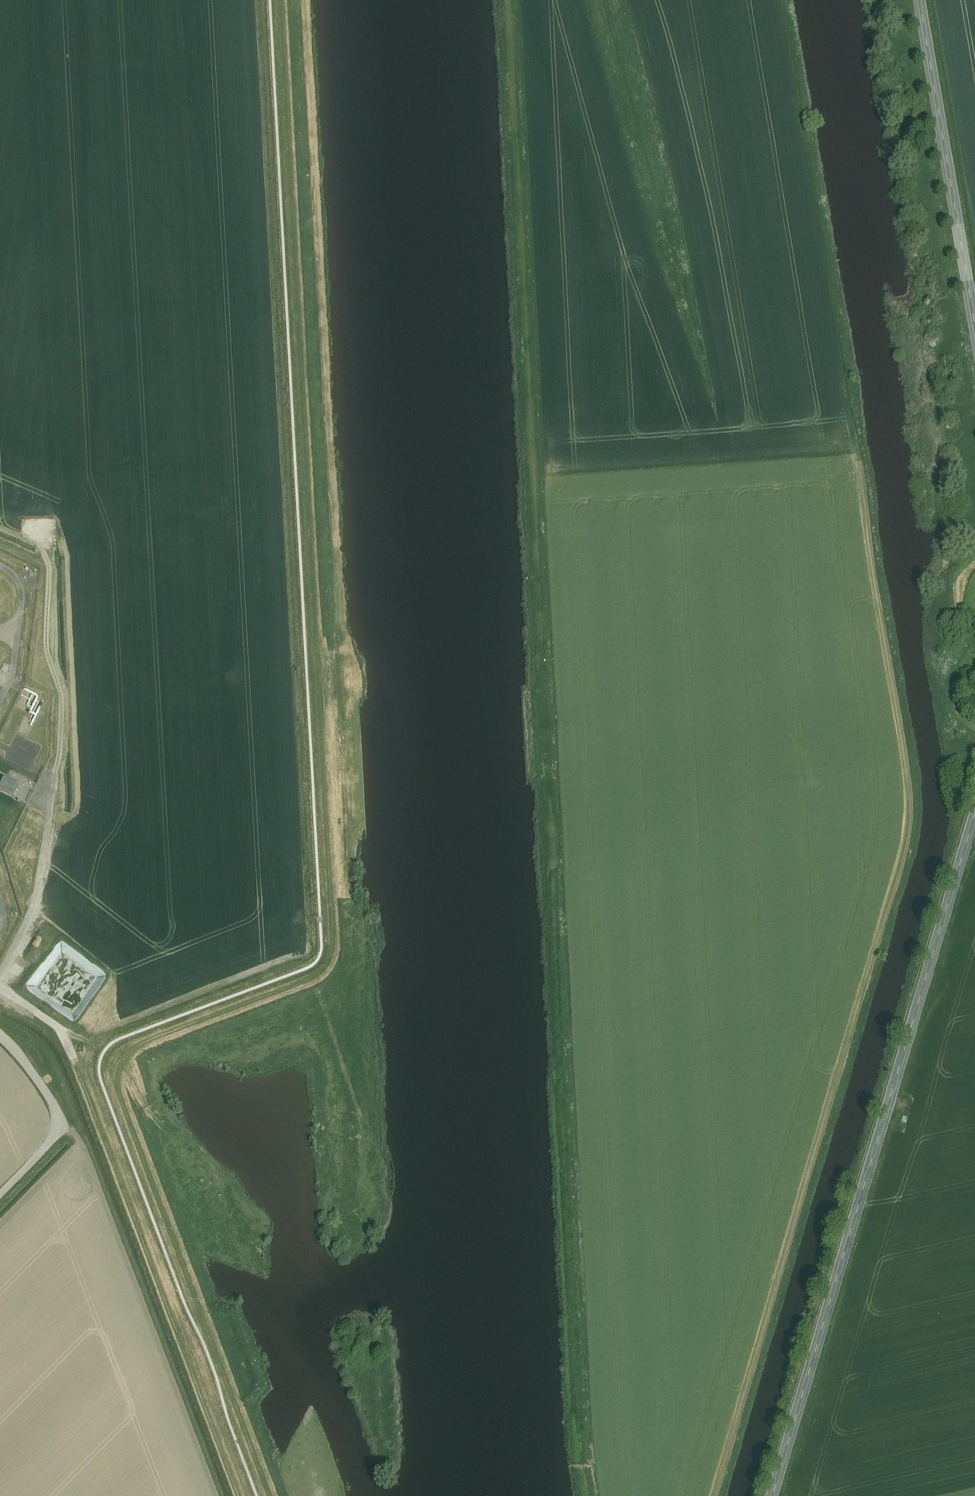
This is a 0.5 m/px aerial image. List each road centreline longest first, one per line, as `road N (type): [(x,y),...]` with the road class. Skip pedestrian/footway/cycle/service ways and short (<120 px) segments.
road 1 (tertiary): [(974,815),(772,1495)]
road 2 (tertiary): [(920,0),(974,324)]
road 3 (track): [(40,542),(49,565),(46,648),(61,699),(55,779)]
road 4 (unclassified): [(0,1195),(60,1123),(40,1083),(0,1035)]

